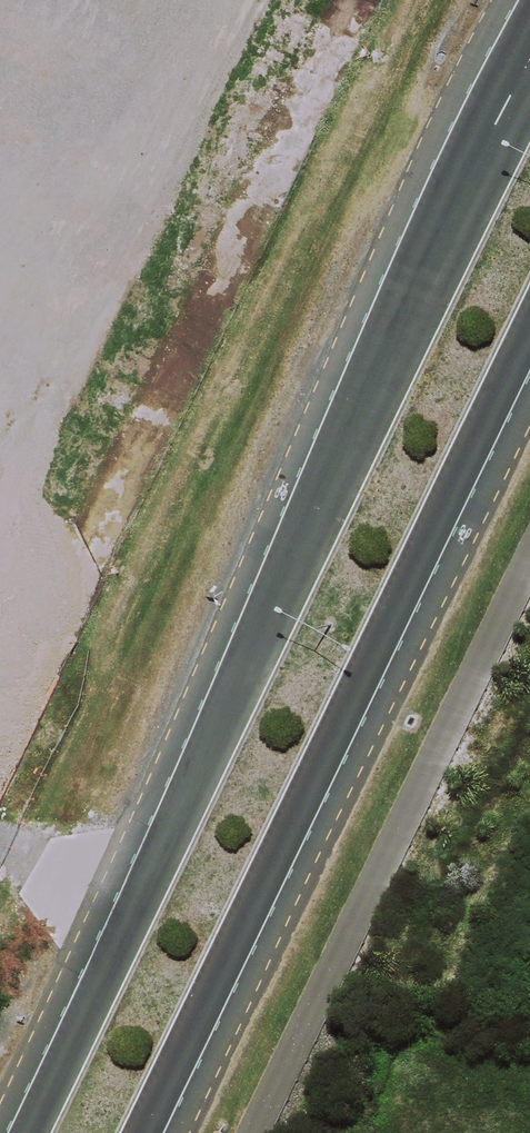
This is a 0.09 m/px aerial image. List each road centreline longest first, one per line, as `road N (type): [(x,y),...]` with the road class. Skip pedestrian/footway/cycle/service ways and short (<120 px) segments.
road 1 (secondary): [(29,1132),(529,61)]
road 2 (secondary): [(529,333),(143,1132)]

